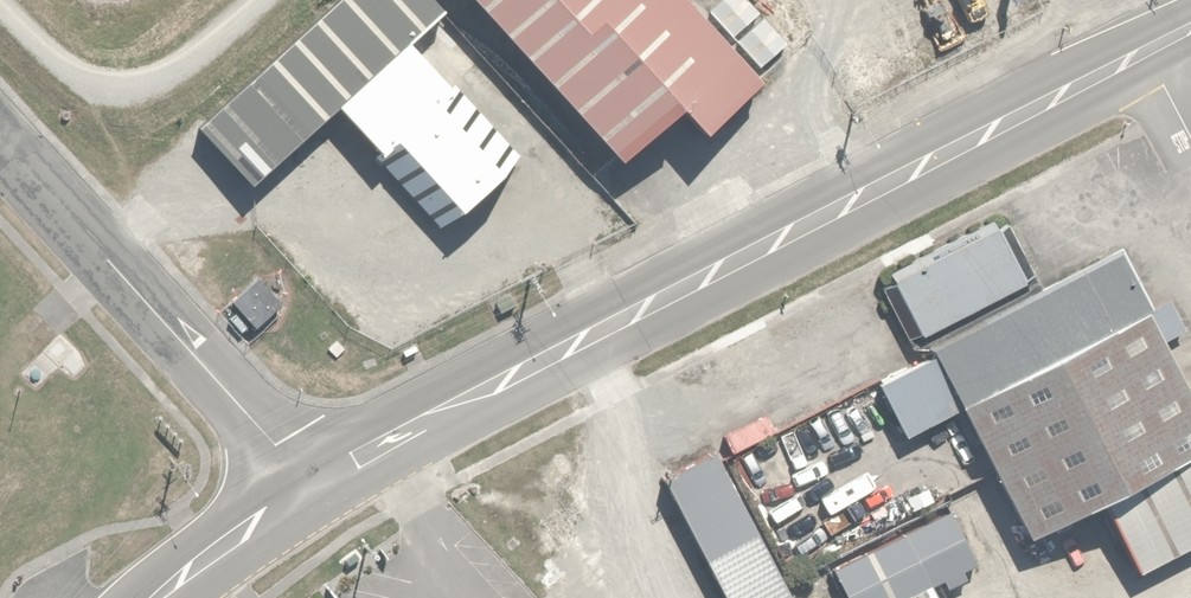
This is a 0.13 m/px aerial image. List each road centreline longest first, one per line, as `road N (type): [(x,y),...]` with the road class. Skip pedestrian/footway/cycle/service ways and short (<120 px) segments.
road 1 (tertiary): [(315,485),(1190,28)]
road 2 (unclassified): [(315,485),(0,143)]
road 3 (tertiary): [(157,597),(315,485)]

